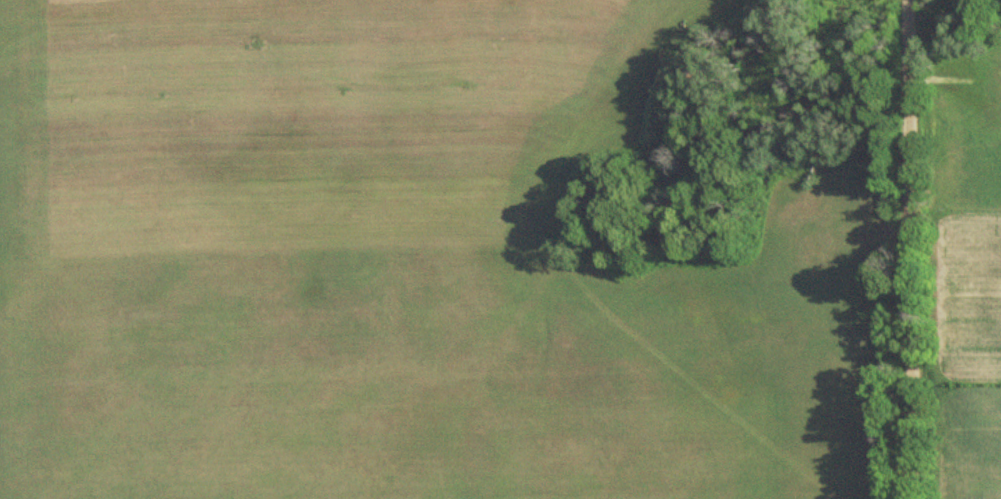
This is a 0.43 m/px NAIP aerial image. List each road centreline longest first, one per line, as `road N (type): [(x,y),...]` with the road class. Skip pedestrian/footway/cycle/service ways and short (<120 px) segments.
road 1 (residential): [(900,498),(903,0)]

